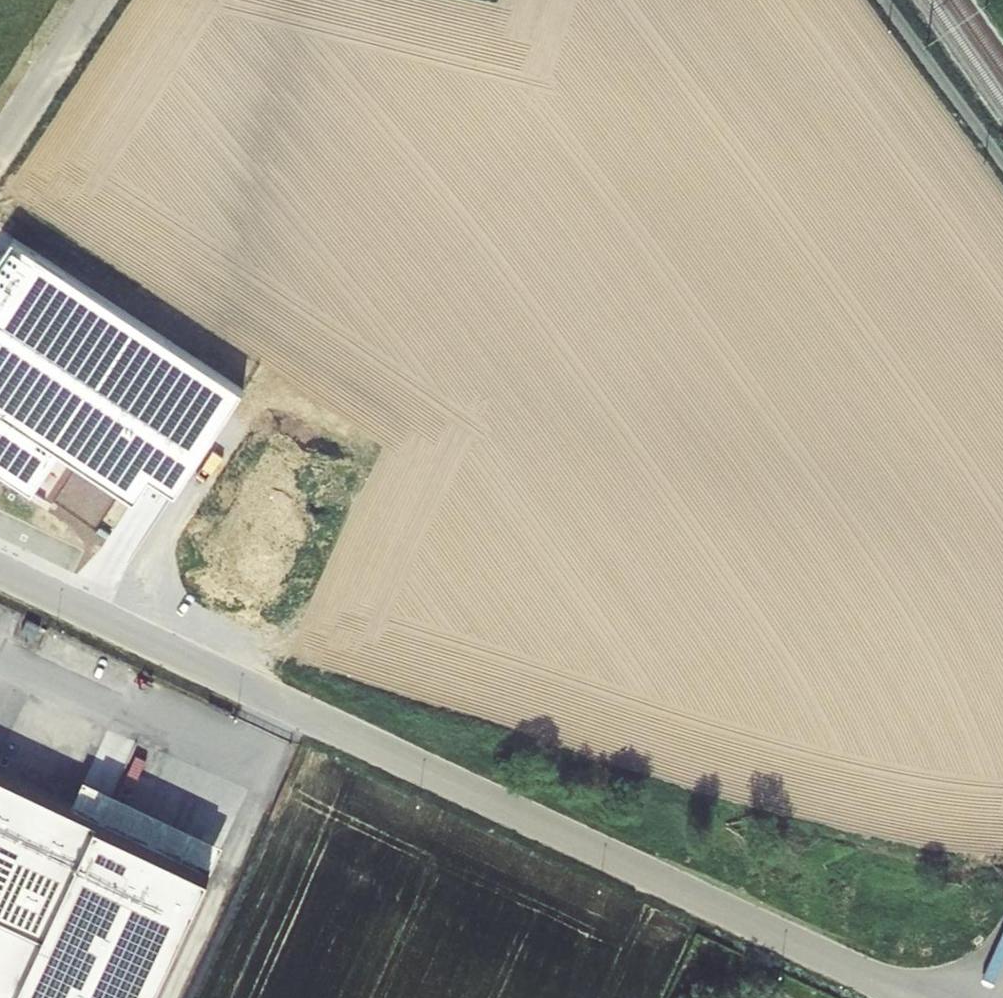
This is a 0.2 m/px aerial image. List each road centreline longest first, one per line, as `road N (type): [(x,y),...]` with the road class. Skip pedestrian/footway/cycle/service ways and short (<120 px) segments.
road 1 (tertiary): [(915,997),(0,571)]
road 2 (unclassified): [(888,0),(1002,159)]
road 3 (unclassified): [(0,147),(96,0)]

